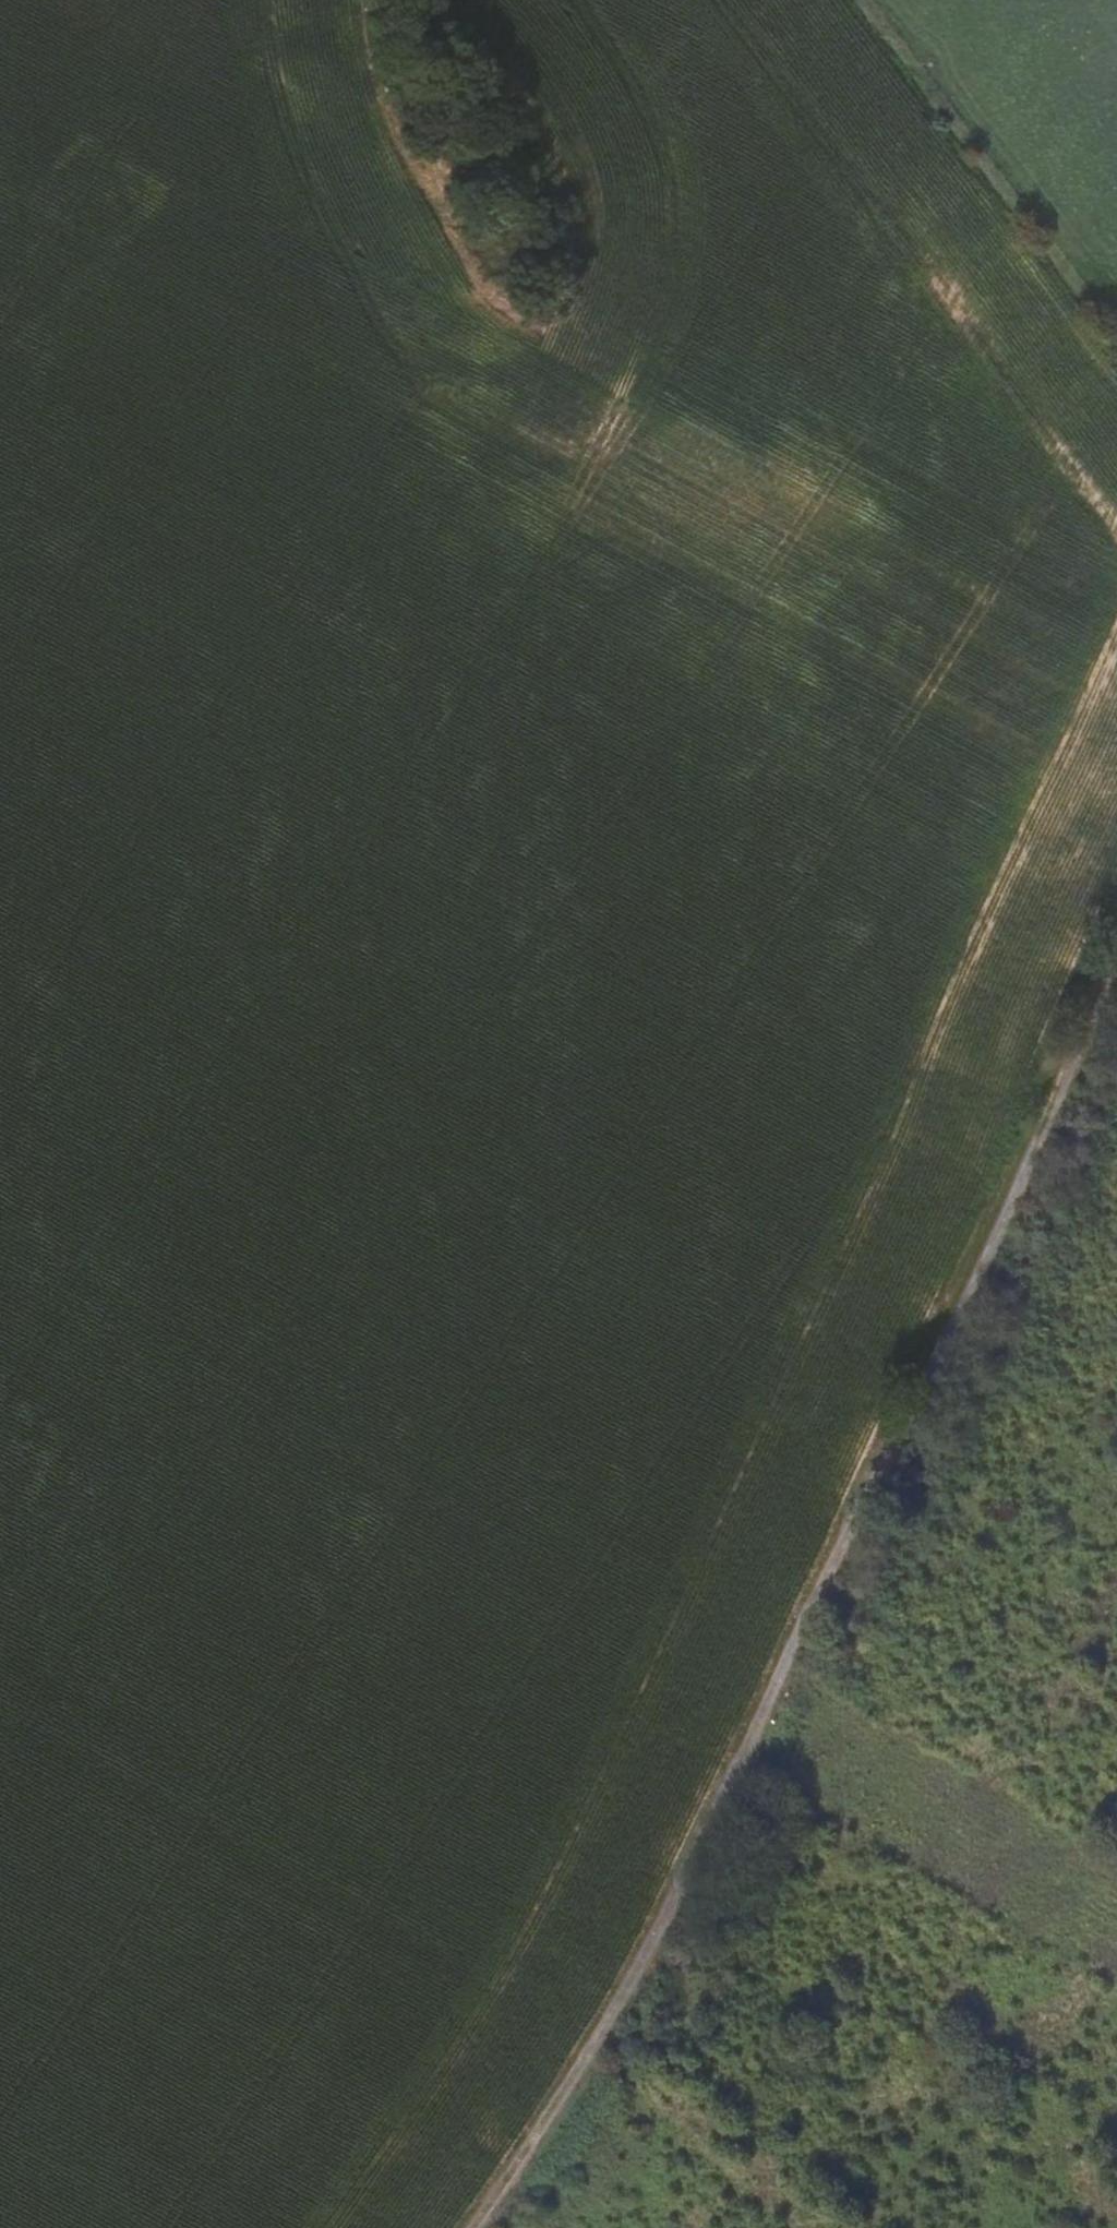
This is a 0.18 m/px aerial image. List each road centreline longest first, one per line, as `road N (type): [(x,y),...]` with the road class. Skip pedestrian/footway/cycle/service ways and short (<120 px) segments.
road 1 (track): [(483,2227),(712,1822),(851,1497),(1054,1083),(1116,934)]

